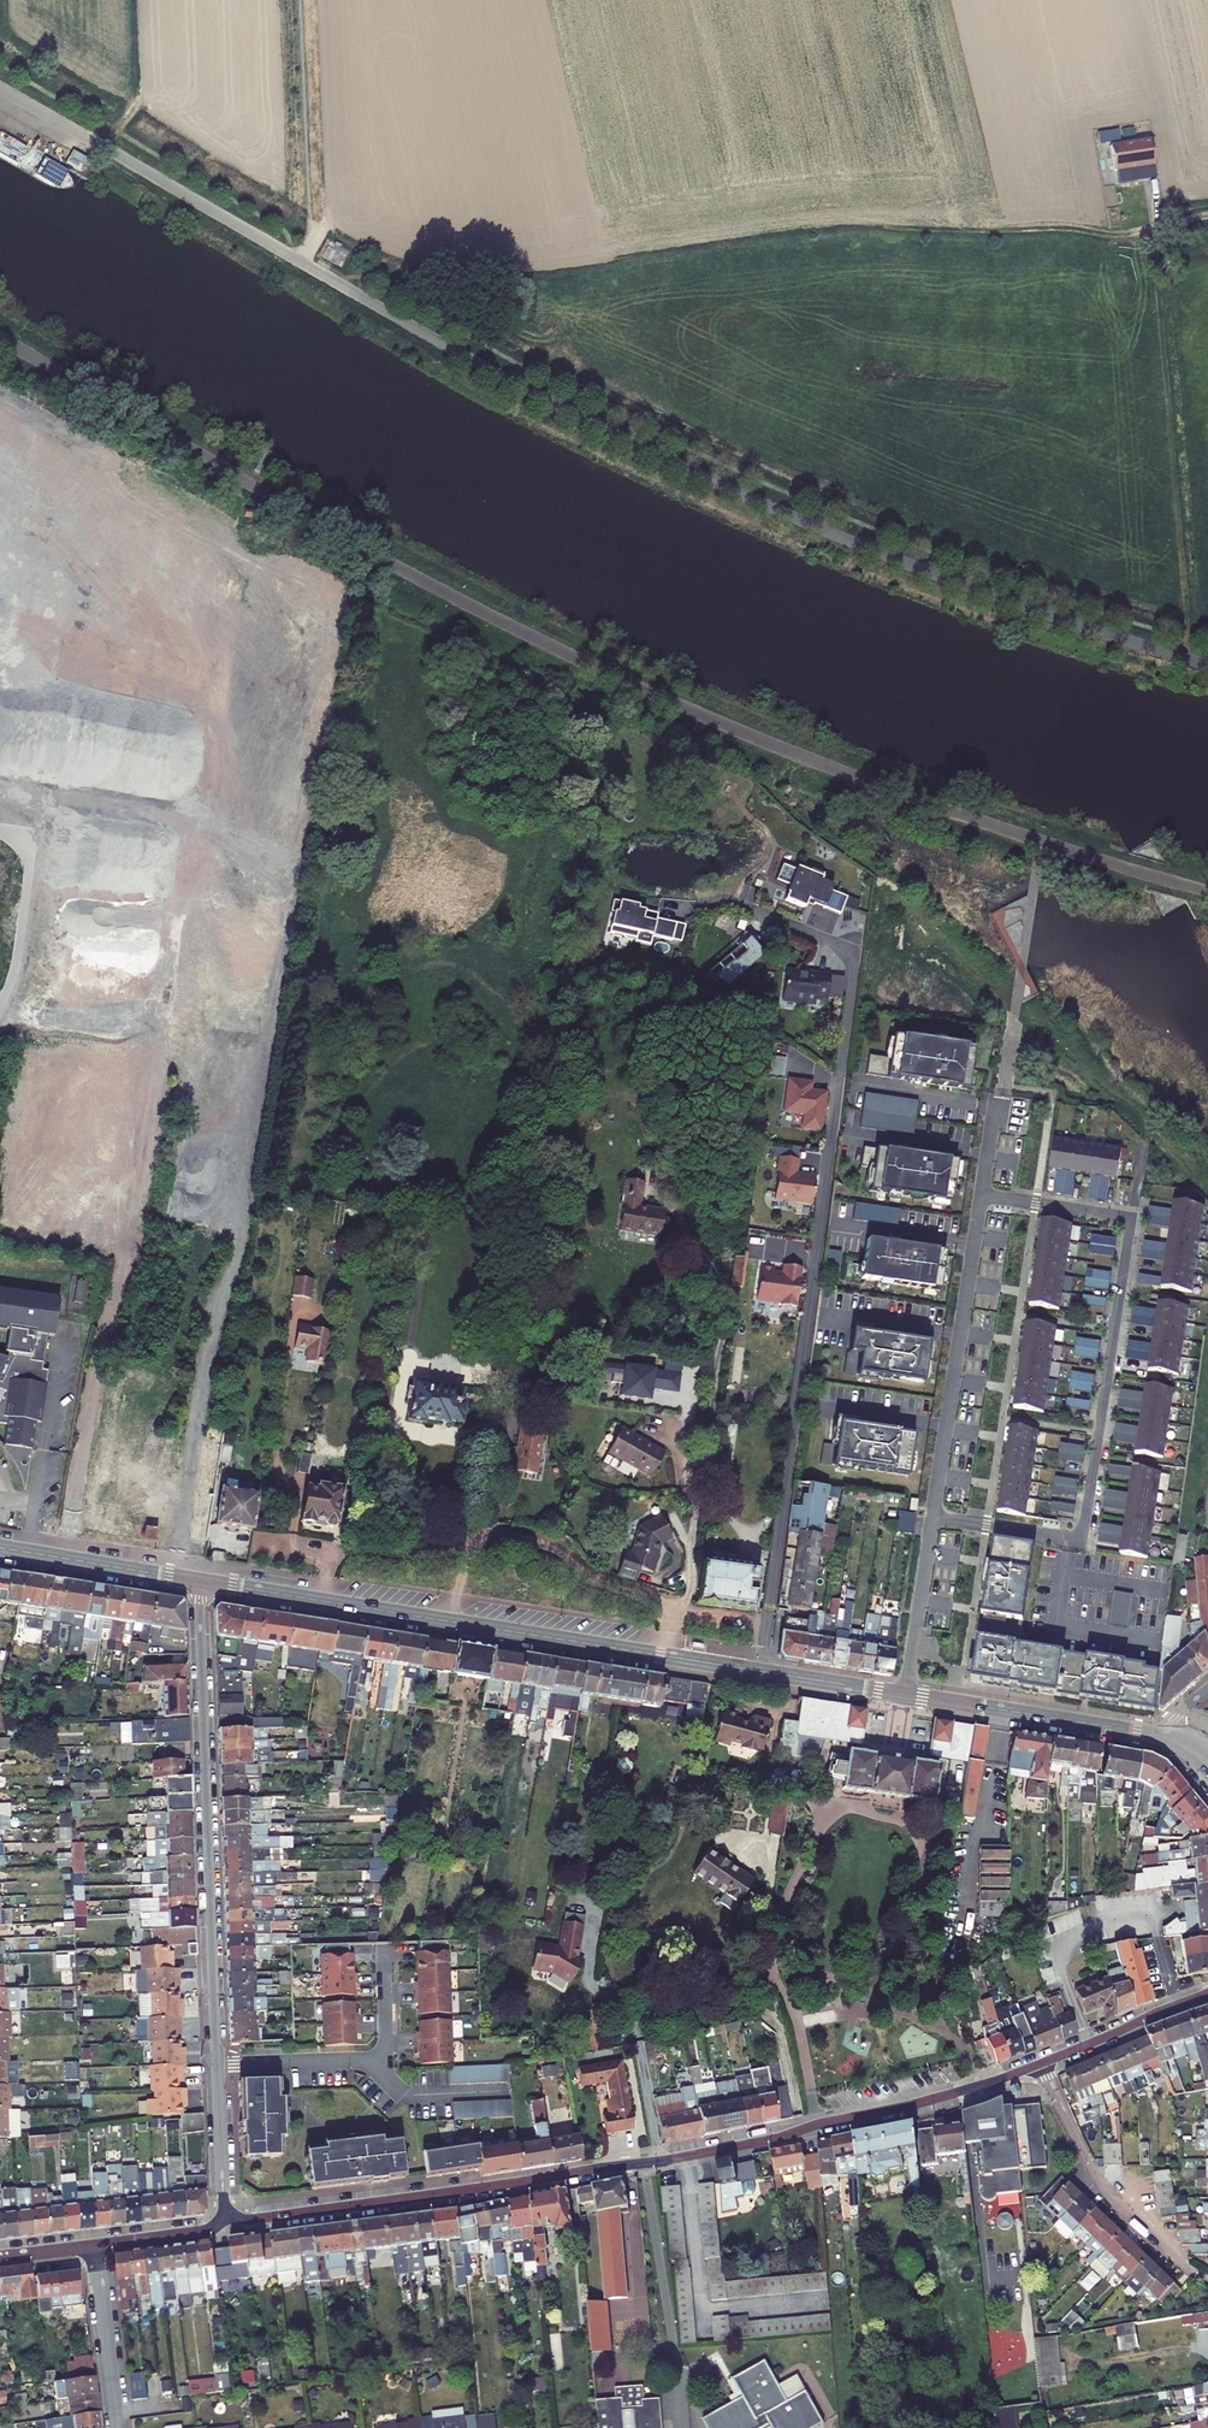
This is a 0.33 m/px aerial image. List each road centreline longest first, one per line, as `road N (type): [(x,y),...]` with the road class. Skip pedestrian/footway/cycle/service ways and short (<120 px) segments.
road 1 (unclassified): [(0,91),(470,359),(726,488),(1016,604),(1179,657)]
road 2 (tertiary): [(1042,2063),(922,2103),(694,2155),(253,2220),(230,2214)]
road 3 (secondary): [(201,1581),(904,1694)]
road 4 (residential): [(931,1517),(1084,1540),(1133,1217),(981,1194)]
road 5 (residential): [(216,2064),(201,1581)]
road 6 (track): [(1179,657),(1189,614),(1155,253),(1161,235)]
road 7 (residential): [(981,1194),(931,1517)]
road 8 (residential): [(1042,2063),(1109,2192),(1207,2279)]
road 9 (secondary): [(904,1694),(1166,1737)]
road 10 (secondary): [(0,1548),(201,1581)]
road 11 (residential): [(94,2244),(116,2427)]
road 12 (residential): [(931,1517),(904,1694)]
road 13 (tertiary): [(1207,1994),(1042,2063)]
road 14 (residential): [(386,2056),(216,2064)]
road 15 (residential): [(230,2214),(216,2064)]
road 16 (residential): [(386,2056),(388,2081),(407,2095),(502,2092)]
road 17 (tertiary): [(230,2214),(205,2230),(94,2244)]

